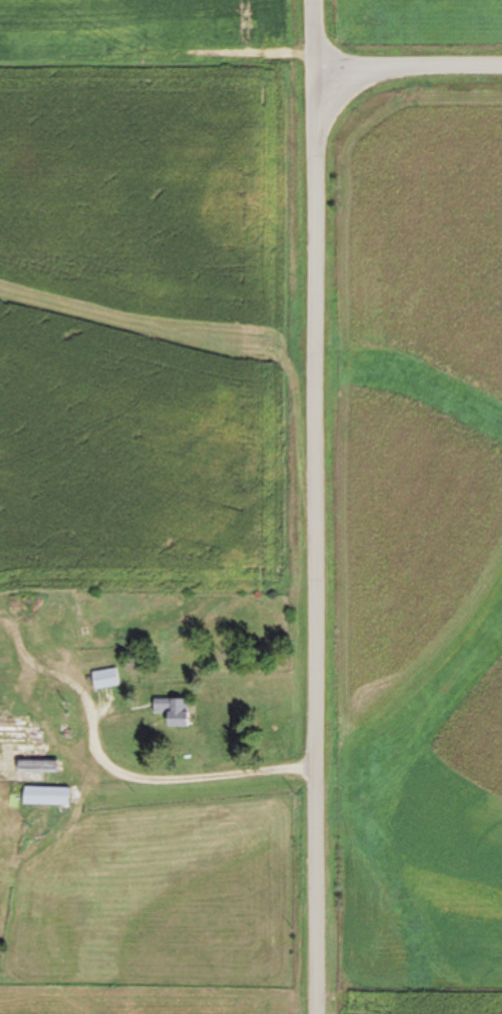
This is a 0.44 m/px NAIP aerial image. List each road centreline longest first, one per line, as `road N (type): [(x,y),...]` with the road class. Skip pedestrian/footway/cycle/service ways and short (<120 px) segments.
road 1 (residential): [(311,1013),(313,0)]
road 2 (residential): [(501,70),(314,69)]

